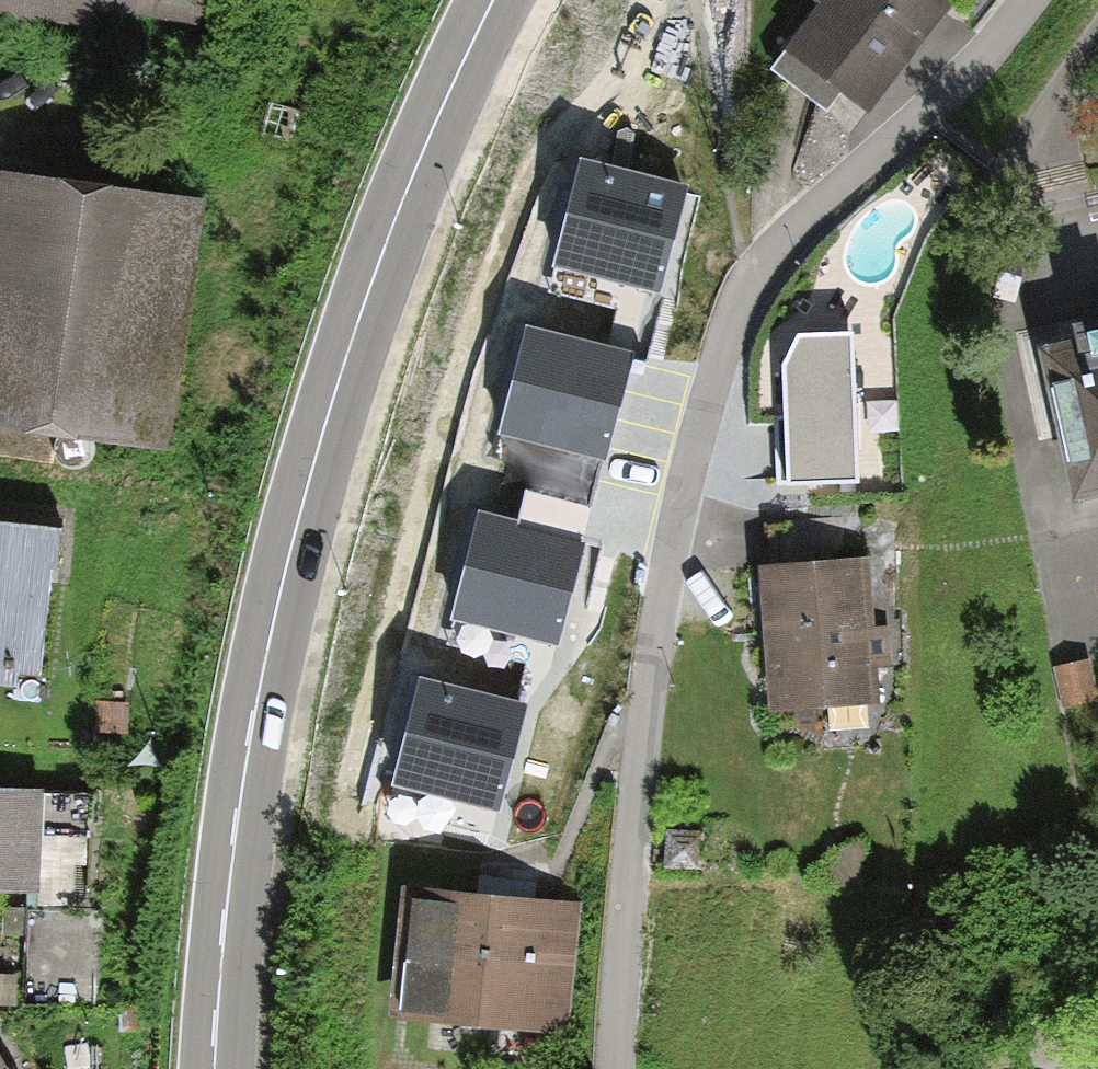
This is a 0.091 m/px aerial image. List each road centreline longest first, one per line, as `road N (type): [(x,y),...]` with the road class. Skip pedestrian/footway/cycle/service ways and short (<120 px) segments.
road 1 (residential): [(615,1068),(646,714),(670,559),(692,447),(744,281),(787,225),(947,95),(1030,0)]
road 2 (primary): [(492,0),(379,266),(276,607),(227,891),(214,1068)]

